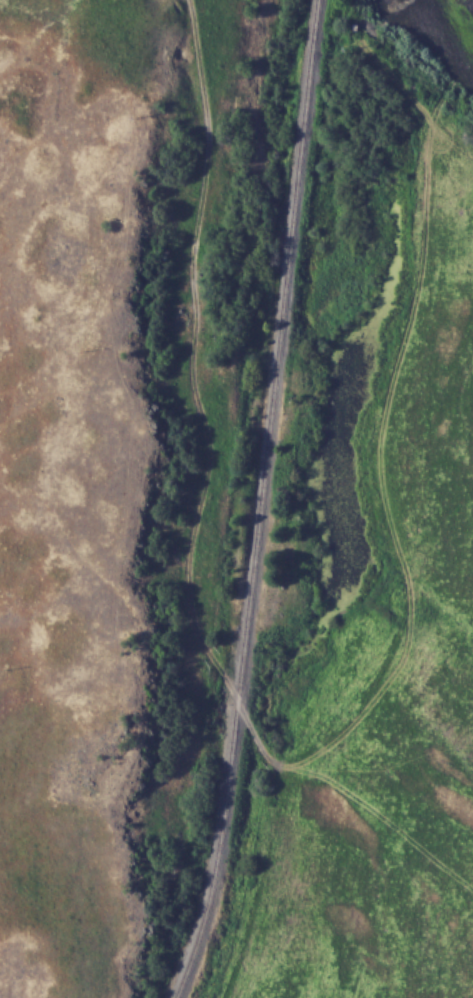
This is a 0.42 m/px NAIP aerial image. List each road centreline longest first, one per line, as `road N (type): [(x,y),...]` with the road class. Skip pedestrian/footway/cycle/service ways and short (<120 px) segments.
road 1 (track): [(183,0),(205,146),(189,249),(188,373),(210,454),(186,564),(186,620),(430,997)]

